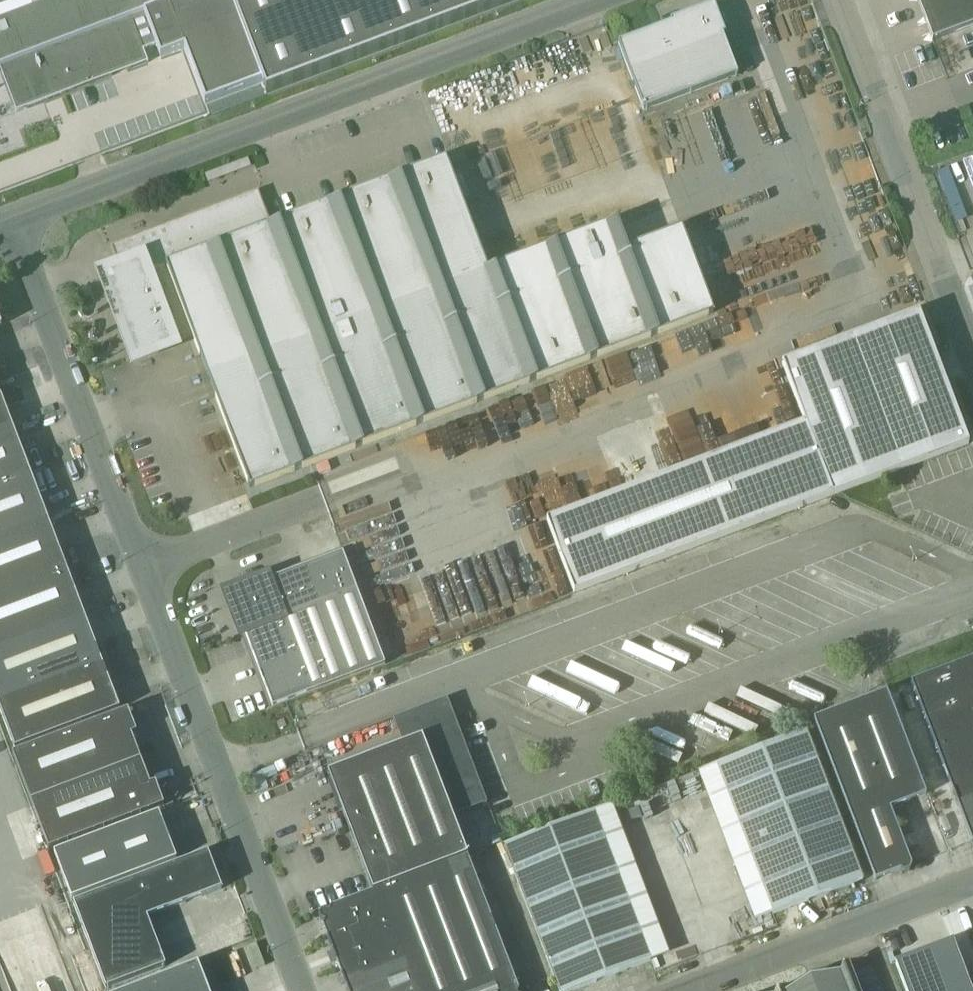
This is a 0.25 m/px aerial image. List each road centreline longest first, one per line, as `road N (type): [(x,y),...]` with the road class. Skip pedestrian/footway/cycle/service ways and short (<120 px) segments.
road 1 (unclassified): [(12,225),(603,0)]
road 2 (unclassified): [(306,990),(144,568)]
road 3 (unclassified): [(972,349),(839,0)]
road 4 (unclassified): [(144,568),(12,225)]
road 5 (unclassified): [(688,990),(972,882)]
road 6 (unclassified): [(144,568),(322,500)]

